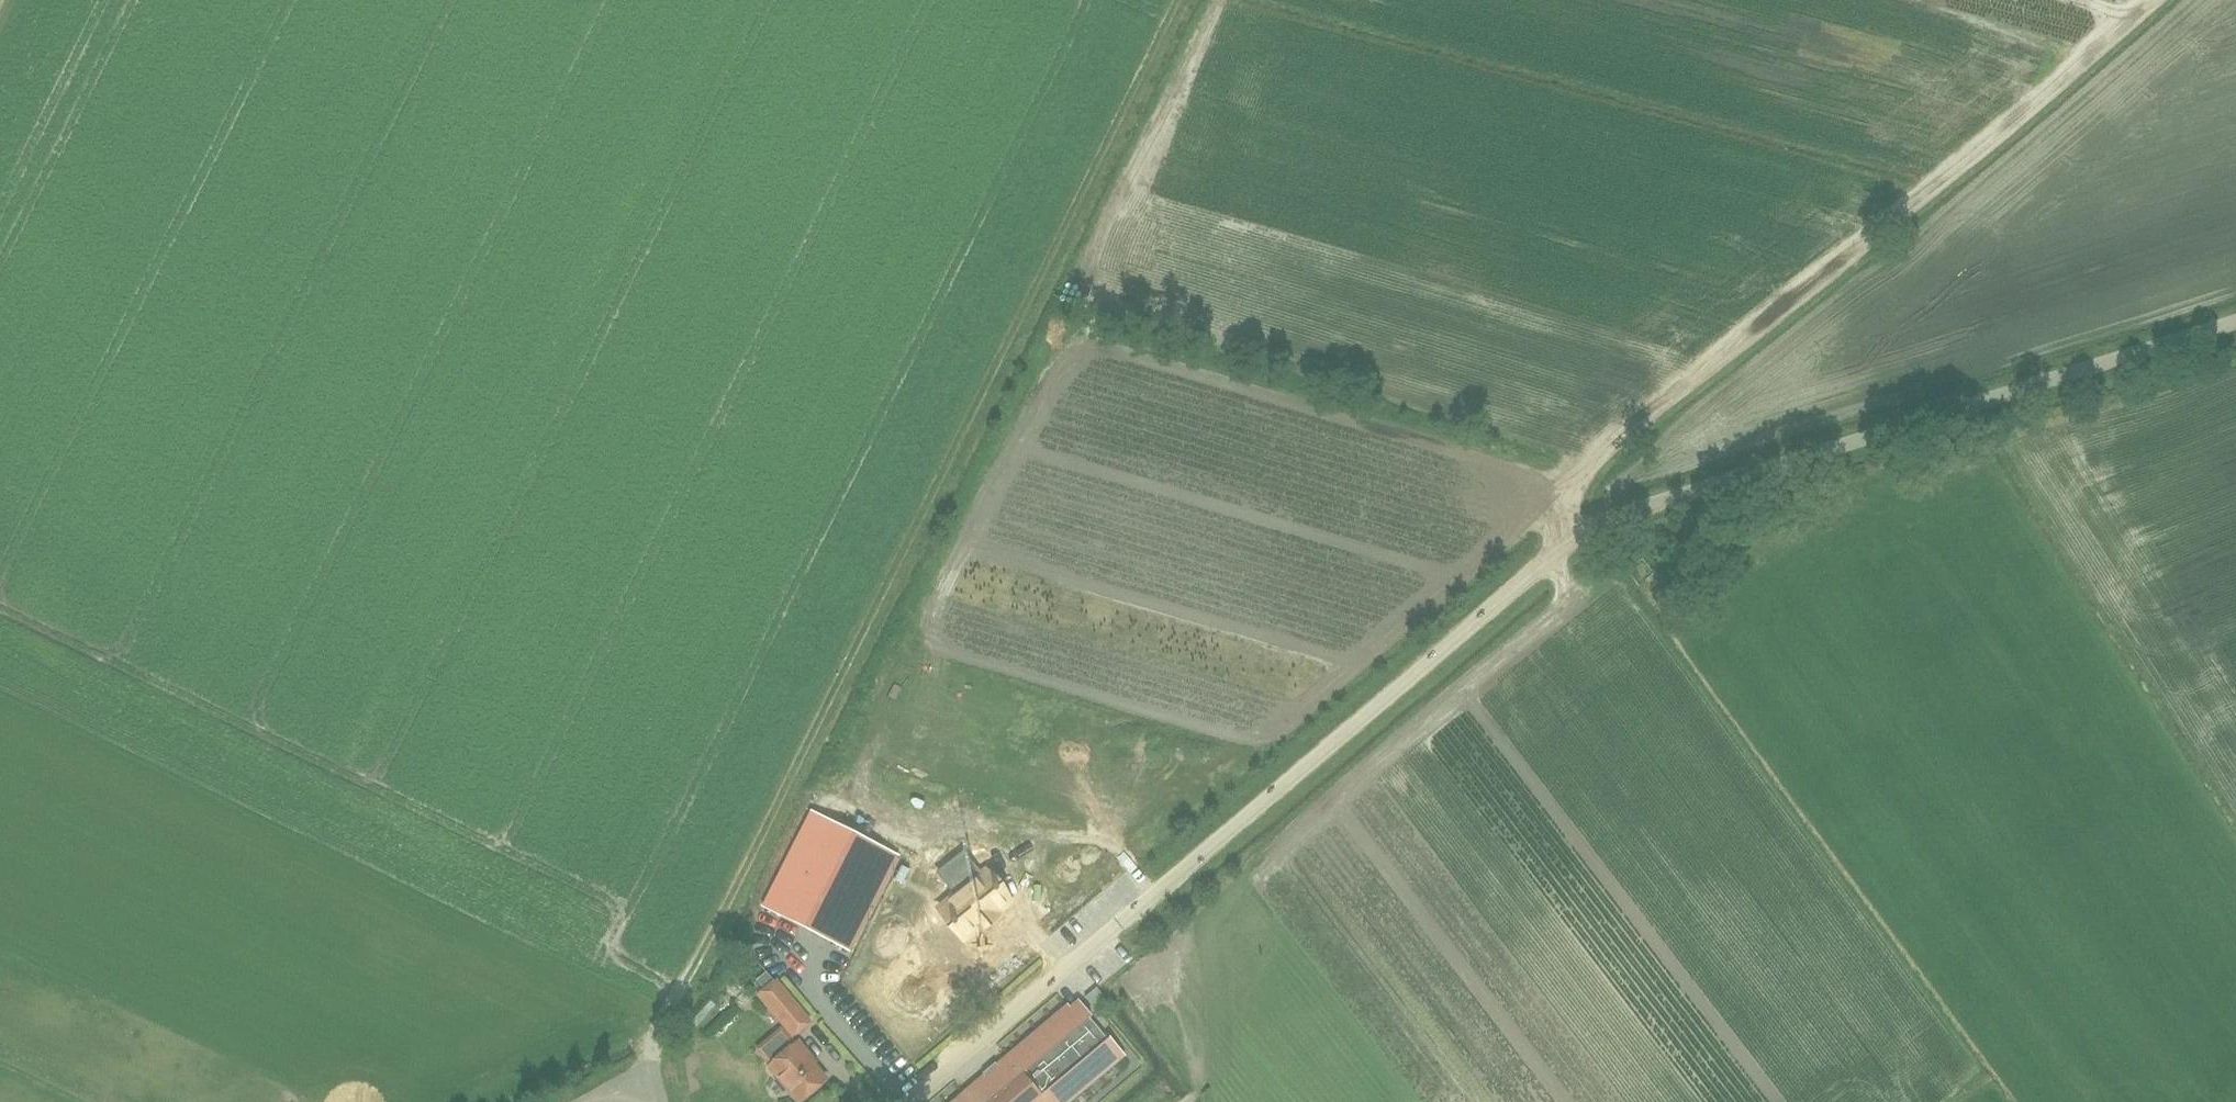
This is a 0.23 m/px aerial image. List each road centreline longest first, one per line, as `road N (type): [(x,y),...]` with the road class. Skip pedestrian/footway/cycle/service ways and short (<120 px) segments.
road 1 (unclassified): [(906,1101),(1607,522),(2235,321)]
road 2 (track): [(1563,551),(1553,527),(1592,459),(1838,267),(2149,0)]

